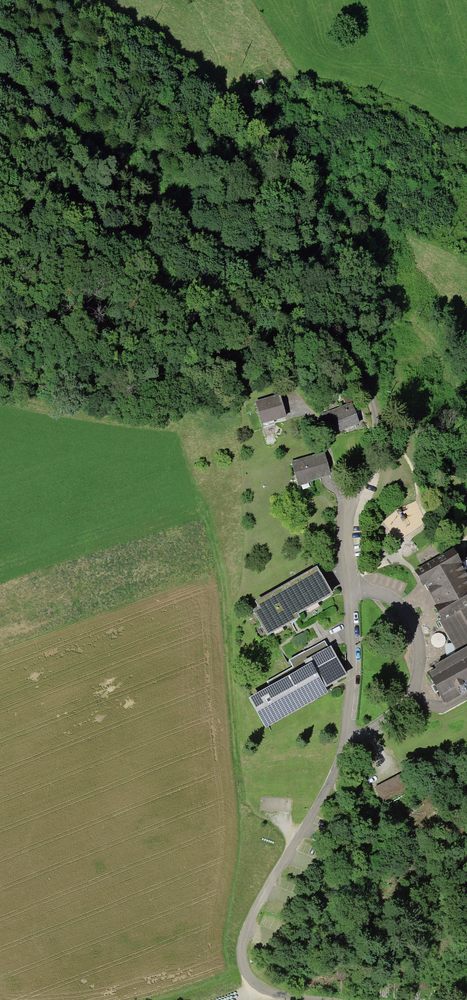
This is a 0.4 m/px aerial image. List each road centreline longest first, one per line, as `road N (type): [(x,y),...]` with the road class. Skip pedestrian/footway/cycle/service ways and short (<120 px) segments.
road 1 (unclassified): [(326,999),(259,988),(242,950),(257,908),(350,741),(349,534),(377,443),(375,401),(342,353),(107,145),(0,80)]
road 2 (track): [(300,396),(227,368),(119,349),(0,357)]

